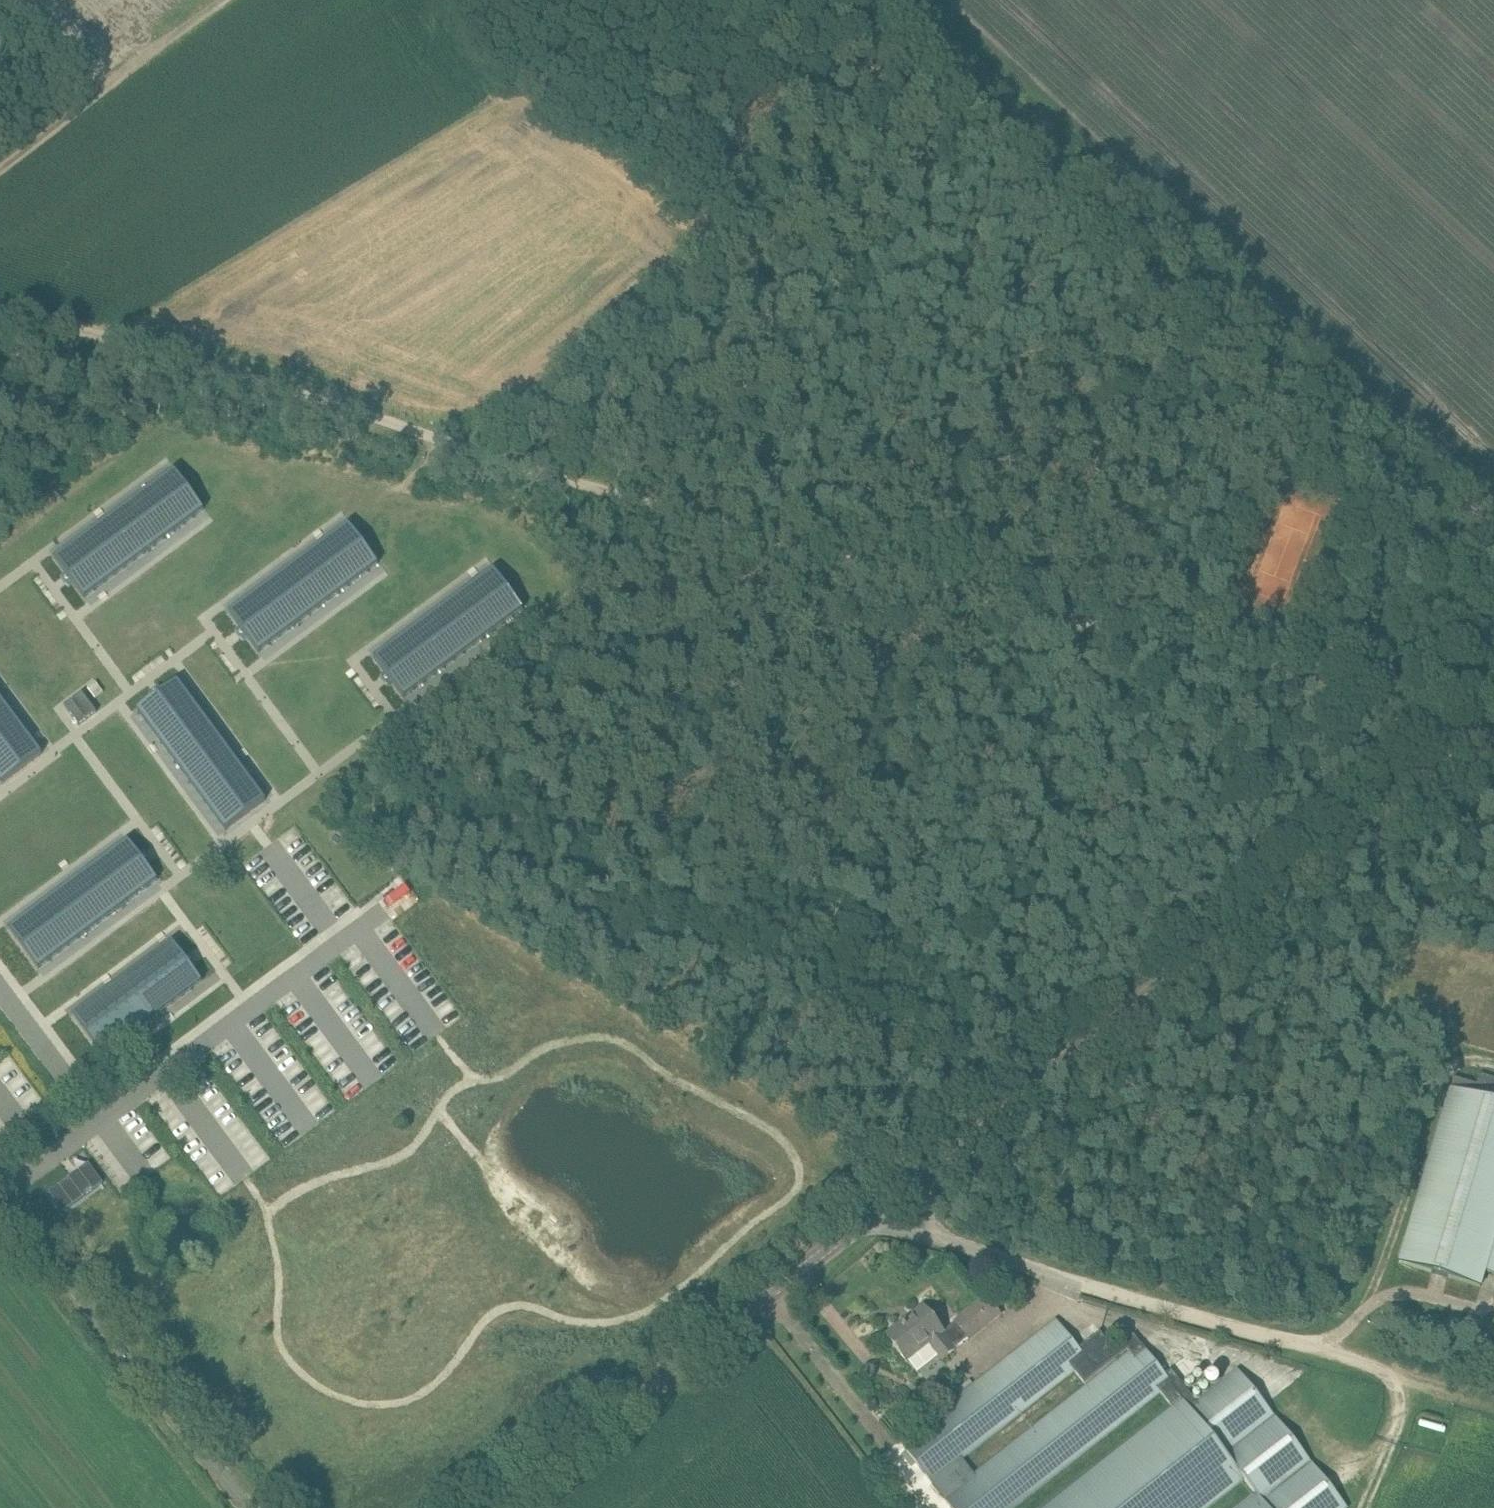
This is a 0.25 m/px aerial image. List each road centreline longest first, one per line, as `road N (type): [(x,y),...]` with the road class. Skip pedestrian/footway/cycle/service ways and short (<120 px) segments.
road 1 (track): [(0,308),(1493,739)]
road 2 (tertiary): [(924,1164),(1088,1020),(1493,705)]
road 3 (tertiary): [(485,1507),(857,1221)]
road 4 (unclassified): [(935,1236),(1355,1365)]
road 5 (unclassified): [(241,1507),(0,1201)]
road 6 (track): [(0,155),(230,0)]

